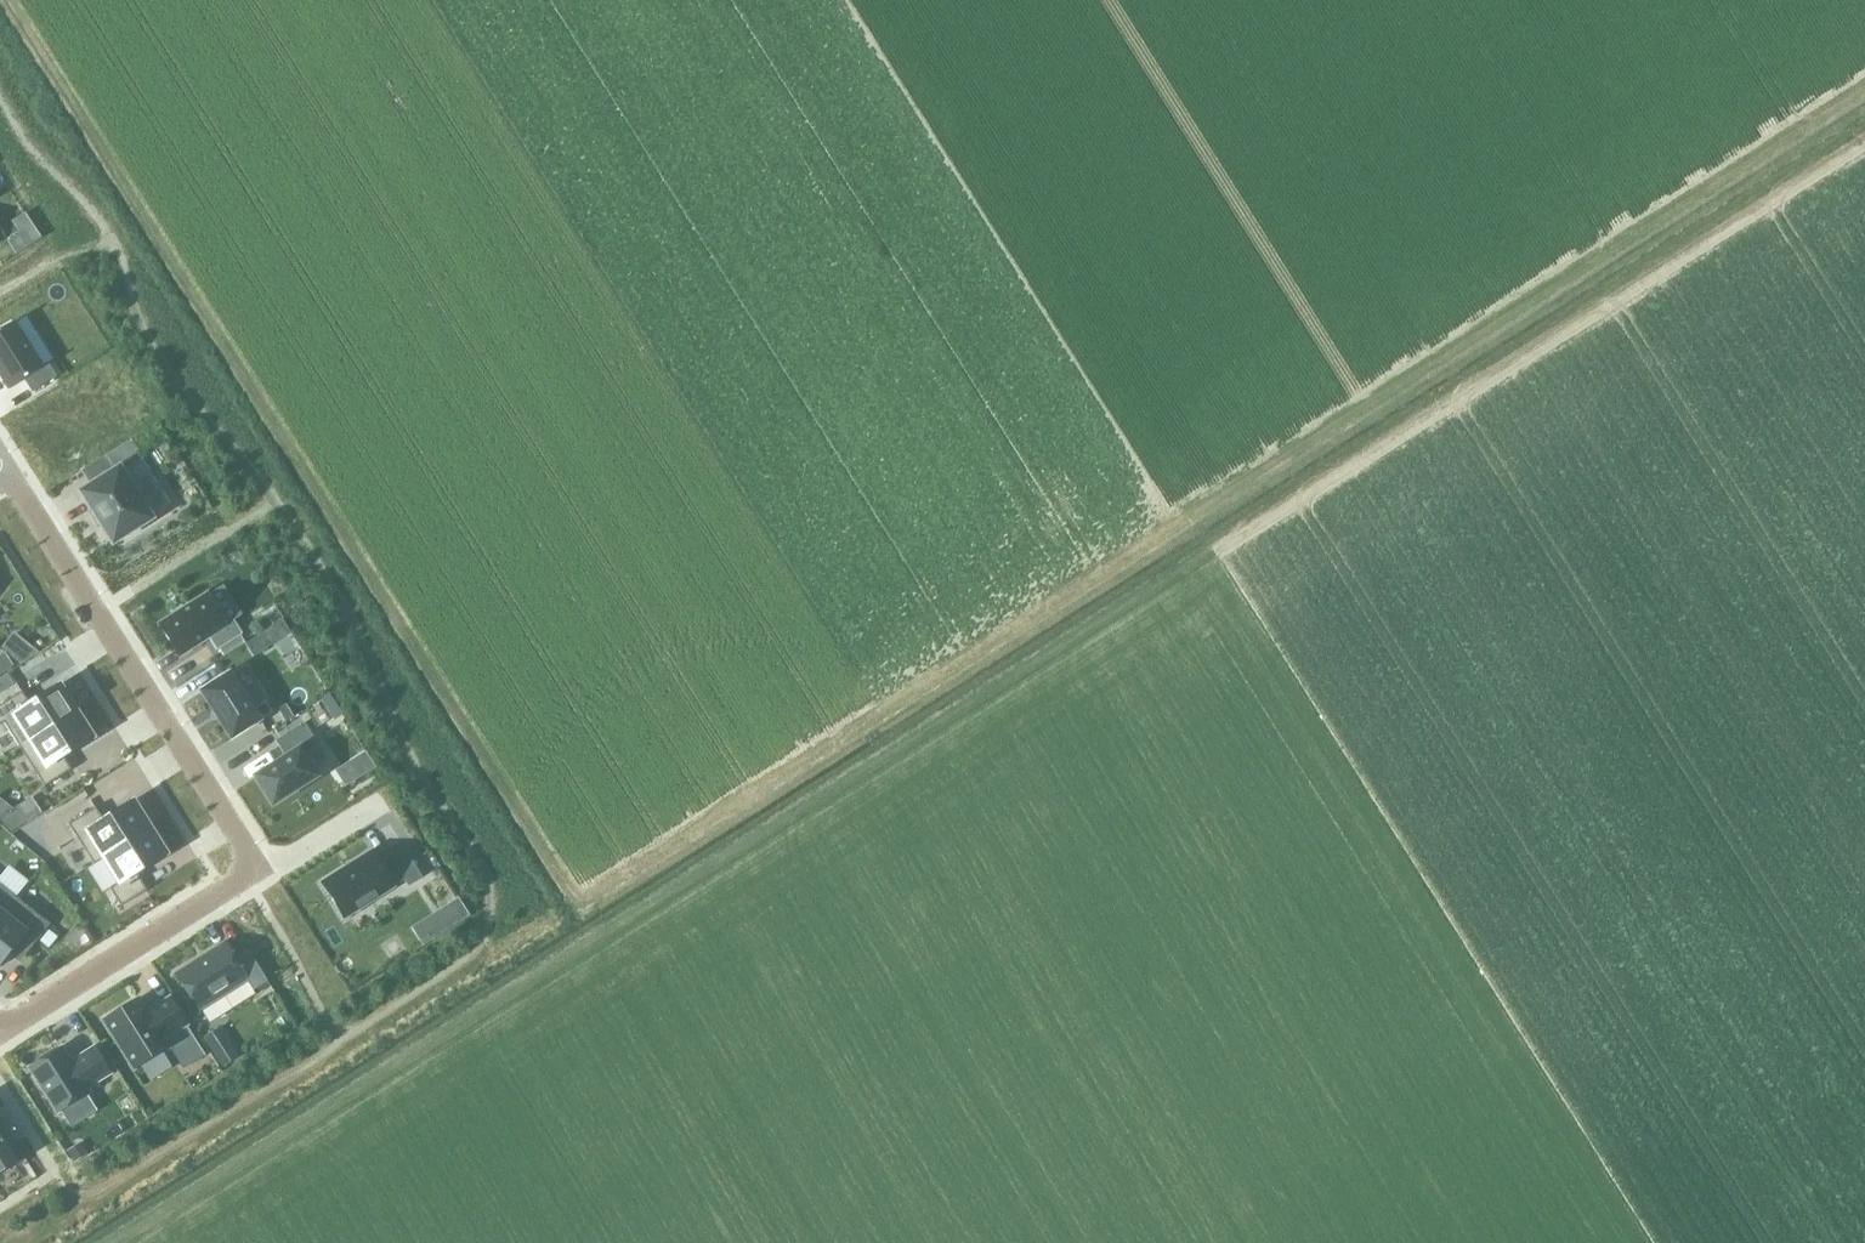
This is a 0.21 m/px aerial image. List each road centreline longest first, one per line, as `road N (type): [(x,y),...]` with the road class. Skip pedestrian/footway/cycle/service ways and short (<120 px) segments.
road 1 (residential): [(257,867),(0,461)]
road 2 (residential): [(0,1030),(257,867)]
road 3 (residential): [(257,867),(290,857),(384,799)]

